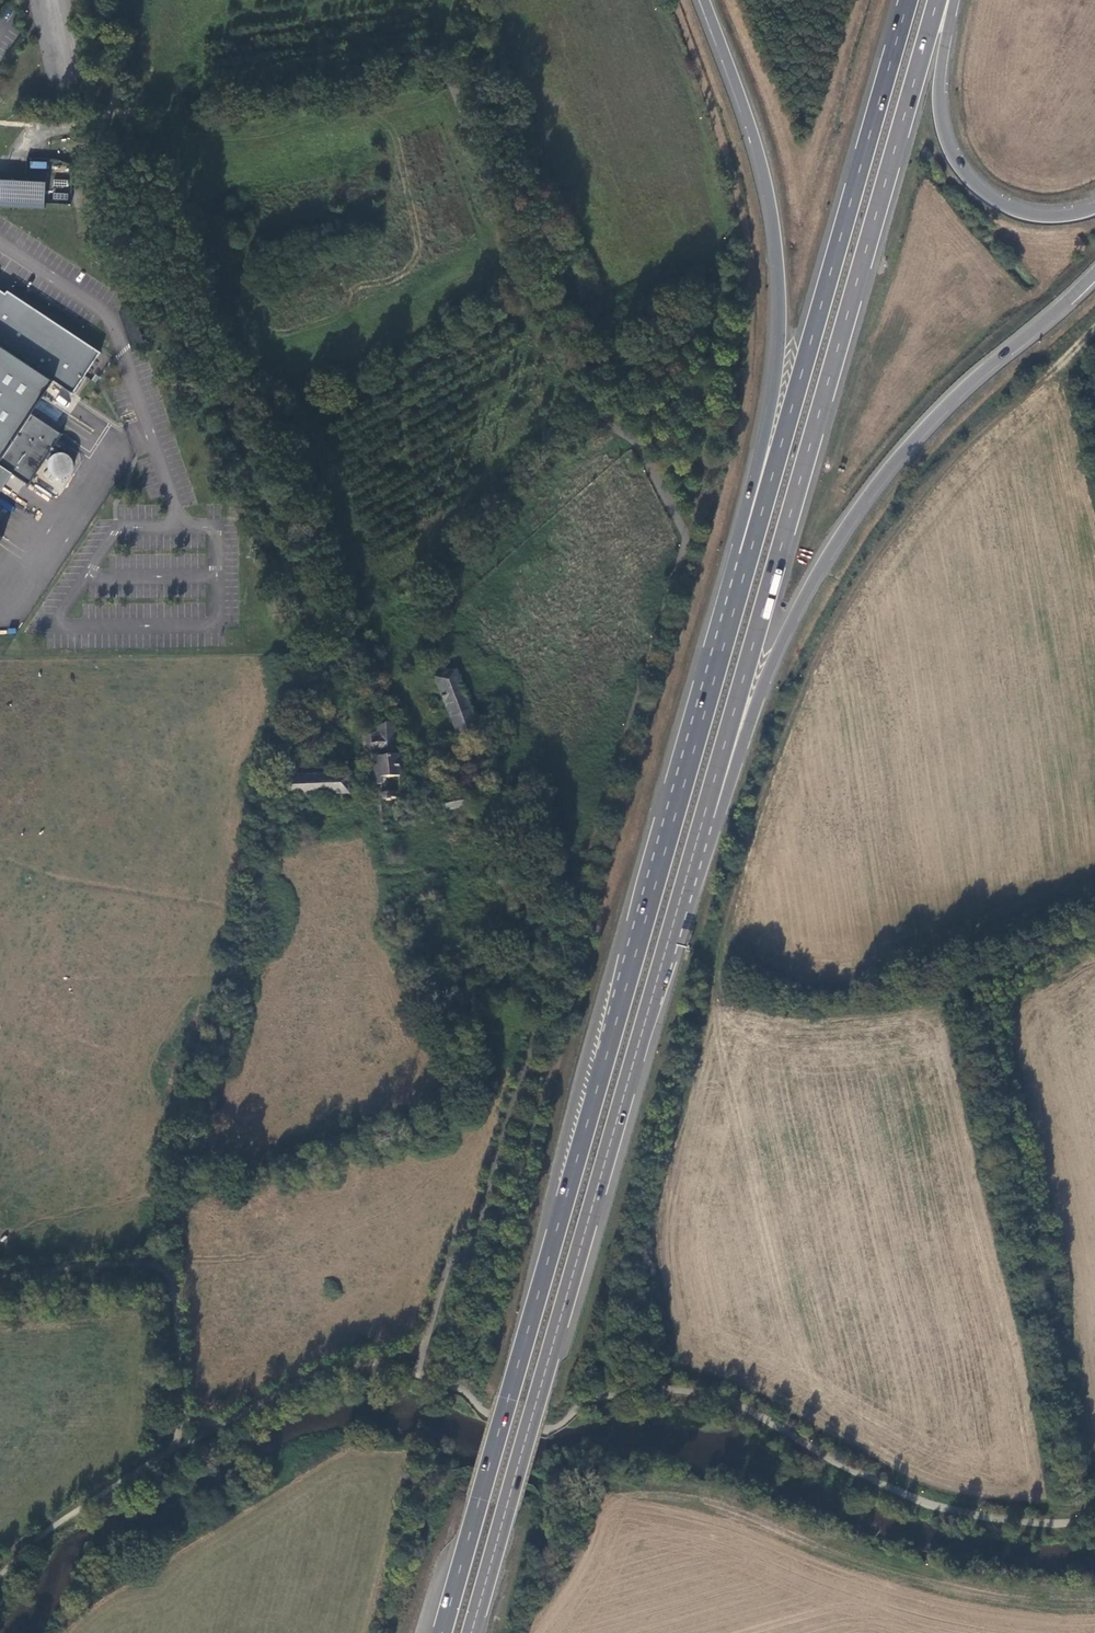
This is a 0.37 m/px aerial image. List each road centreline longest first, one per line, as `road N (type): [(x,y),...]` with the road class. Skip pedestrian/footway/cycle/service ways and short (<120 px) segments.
road 1 (trunk): [(744,572),(442,1632)]
road 2 (trunk): [(702,822),(938,0)]
road 3 (trunk): [(471,1632),(702,822)]
road 4 (trunk): [(702,822),(717,819),(775,655),(854,513),(942,409),(1094,274)]
road 5 (trunk): [(908,0),(744,572)]
road 6 (trunk): [(702,0),(754,138),(781,288),(775,391),(736,552),(744,572)]
road 7 (trunk): [(1094,208),(1029,215),(984,191),(962,166),(940,92),(954,0)]

